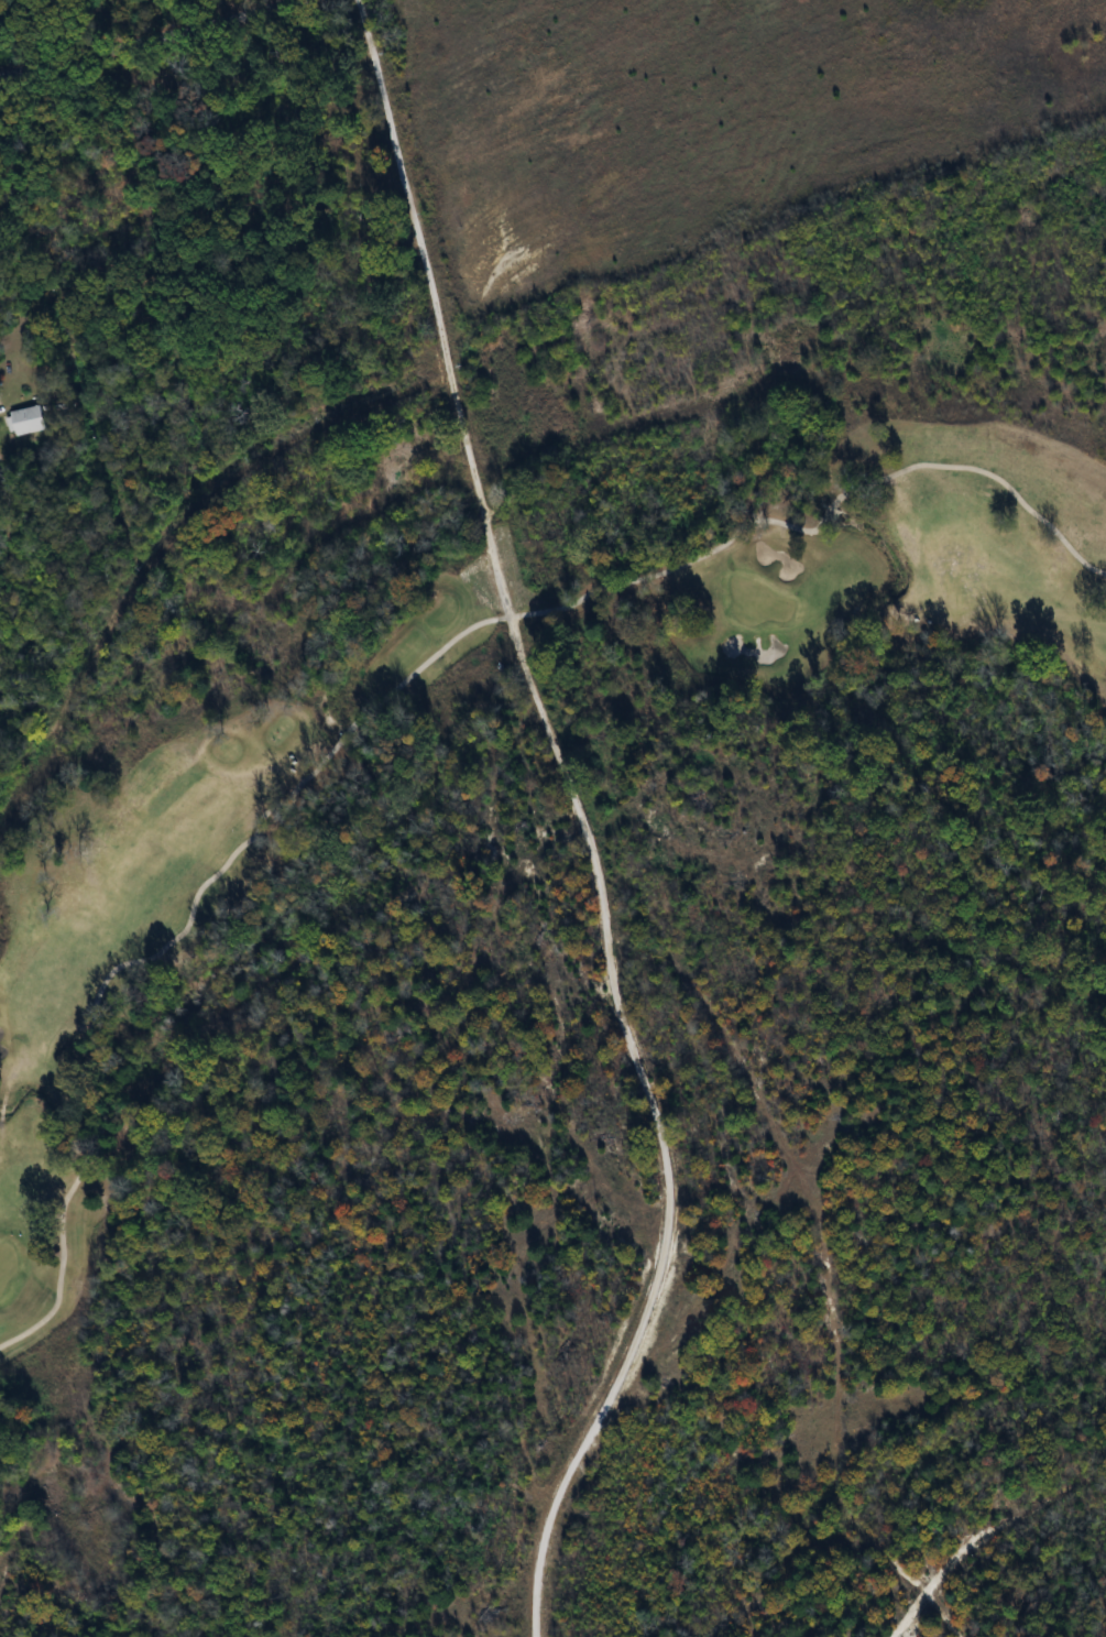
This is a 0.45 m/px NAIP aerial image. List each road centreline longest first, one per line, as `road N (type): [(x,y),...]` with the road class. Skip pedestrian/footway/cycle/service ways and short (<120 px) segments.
road 1 (residential): [(359,0),(0,87)]

